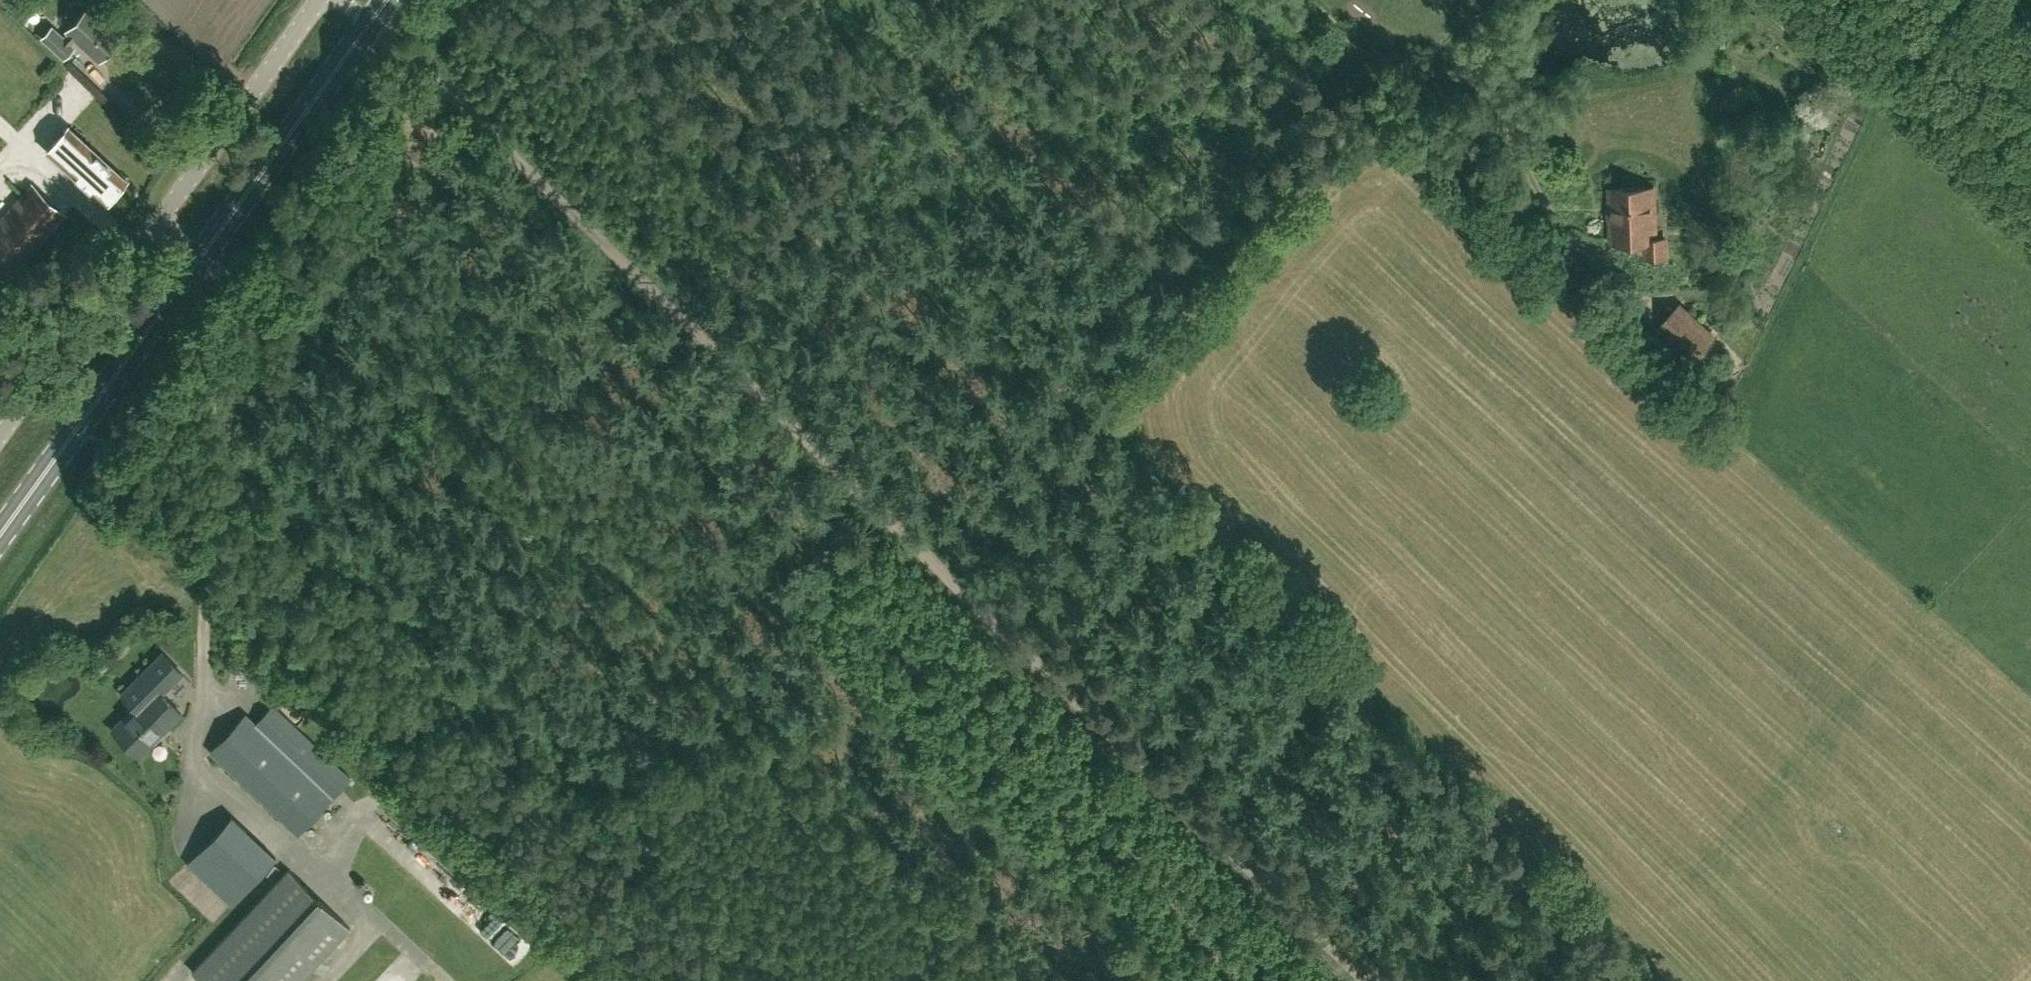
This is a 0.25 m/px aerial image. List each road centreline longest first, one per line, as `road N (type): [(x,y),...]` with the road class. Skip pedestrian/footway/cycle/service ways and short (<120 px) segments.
road 1 (track): [(1367,980),(379,21)]
road 2 (track): [(1304,0),(1371,63),(1503,104),(1522,154),(1576,230)]
road 3 (primary): [(0,548),(204,263)]
road 4 (primary): [(204,263),(379,21)]
road 5 (unclassified): [(154,224),(323,0)]
road 6 (unclassified): [(0,437),(154,224)]

